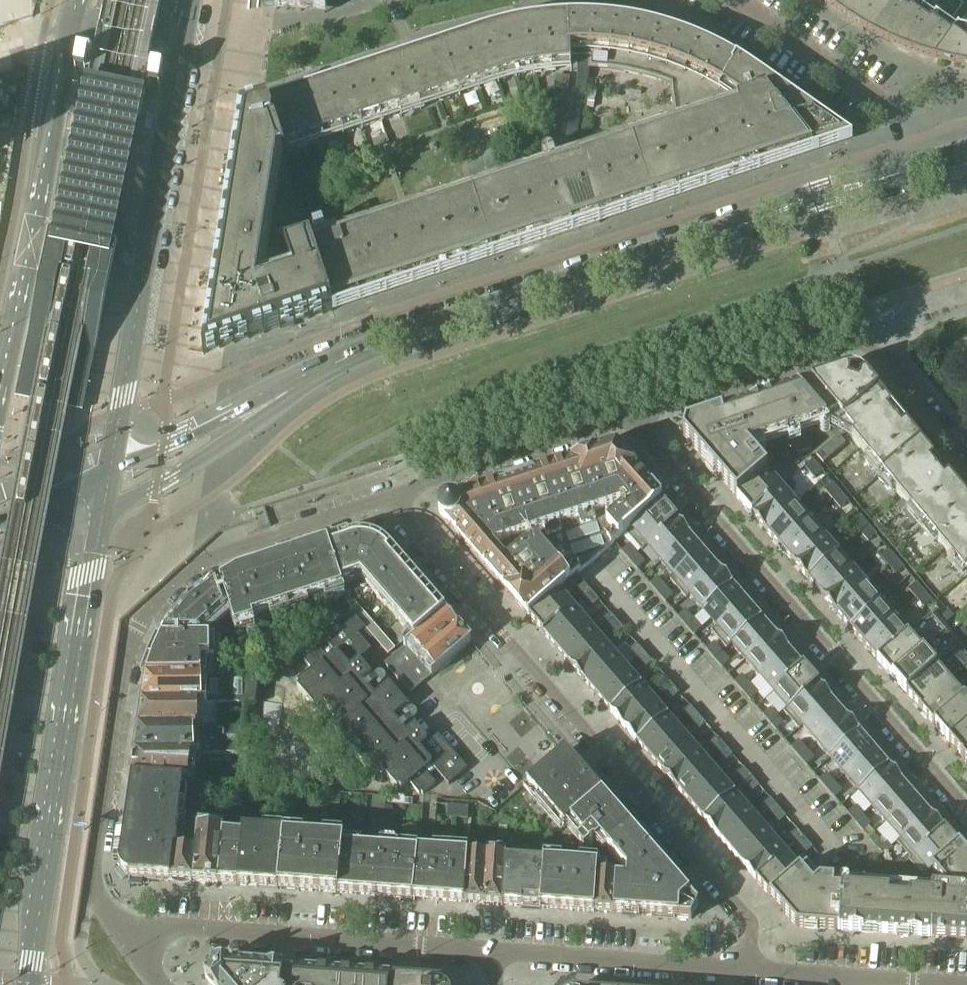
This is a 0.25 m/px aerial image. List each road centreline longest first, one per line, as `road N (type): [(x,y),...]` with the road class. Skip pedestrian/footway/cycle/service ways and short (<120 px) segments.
road 1 (residential): [(131,940),(96,894),(95,873),(134,627),(170,586),(211,559),(387,497)]
road 2 (residential): [(749,970),(749,920),(387,497)]
road 3 (tertiary): [(385,342),(933,163)]
road 4 (residential): [(628,416),(966,808)]
road 5 (secondary): [(30,984),(103,509)]
road 6 (secondary): [(110,469),(191,0)]
road 7 (residential): [(628,416),(866,342),(966,463)]
road 8 (secondary): [(79,0),(0,371)]
road 9 (residential): [(131,940),(158,929),(497,954)]
road 10 (tertiary): [(103,509),(174,475),(385,342)]
road 11 (tertiary): [(385,342),(326,361),(110,469)]
road 12 (residential): [(738,0),(905,118),(933,163)]
road 13 (residential): [(387,497),(628,416)]
road 14 (residential): [(497,954),(749,970)]
road 15 (tertiary): [(110,469),(0,524)]

